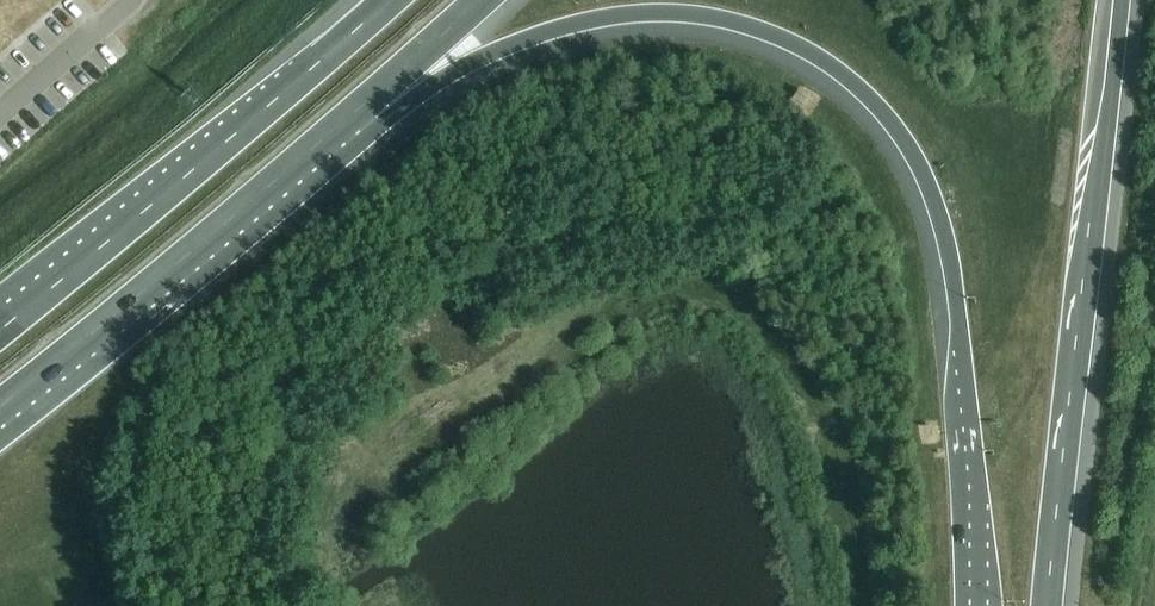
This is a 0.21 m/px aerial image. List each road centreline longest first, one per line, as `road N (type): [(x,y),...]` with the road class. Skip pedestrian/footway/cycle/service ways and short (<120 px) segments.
road 1 (motorway): [(363,105),(575,27),(661,17),(759,32),(804,51),(867,101),(920,168),(946,238),(966,373),(979,605)]
road 2 (motorway): [(1046,605),(1118,0)]
road 3 (motorway): [(393,0),(0,329)]
road 4 (motorway): [(0,402),(363,105)]
road 5 (motorway): [(363,105),(481,0)]

